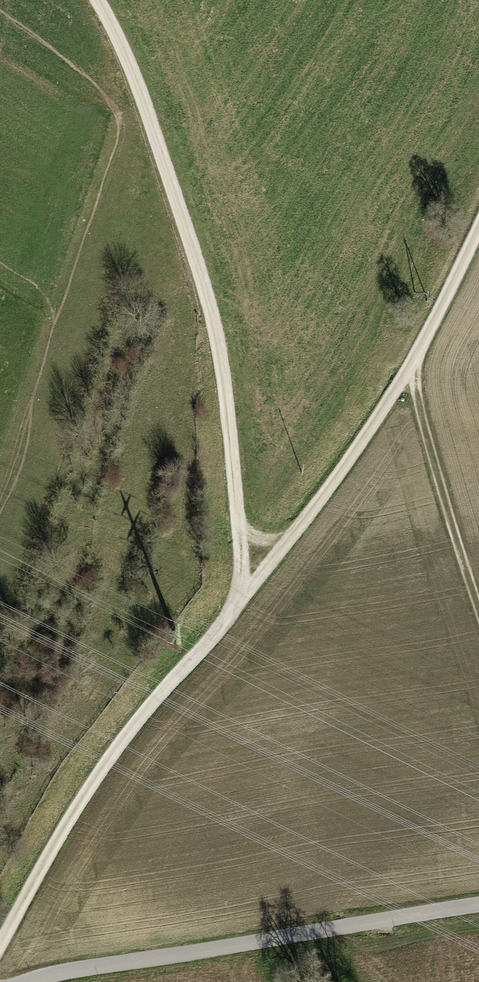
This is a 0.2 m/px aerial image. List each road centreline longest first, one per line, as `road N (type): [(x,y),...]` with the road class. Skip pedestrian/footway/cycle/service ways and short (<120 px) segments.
road 1 (track): [(100,0),(117,26),(180,207),(224,372),(243,603)]
road 2 (unclassified): [(478,906),(26,981)]
road 3 (unclassified): [(243,603),(305,534),(408,378),(478,226)]
road 4 (track): [(0,948),(127,737),(243,603)]
road 5 (track): [(478,609),(408,378)]

